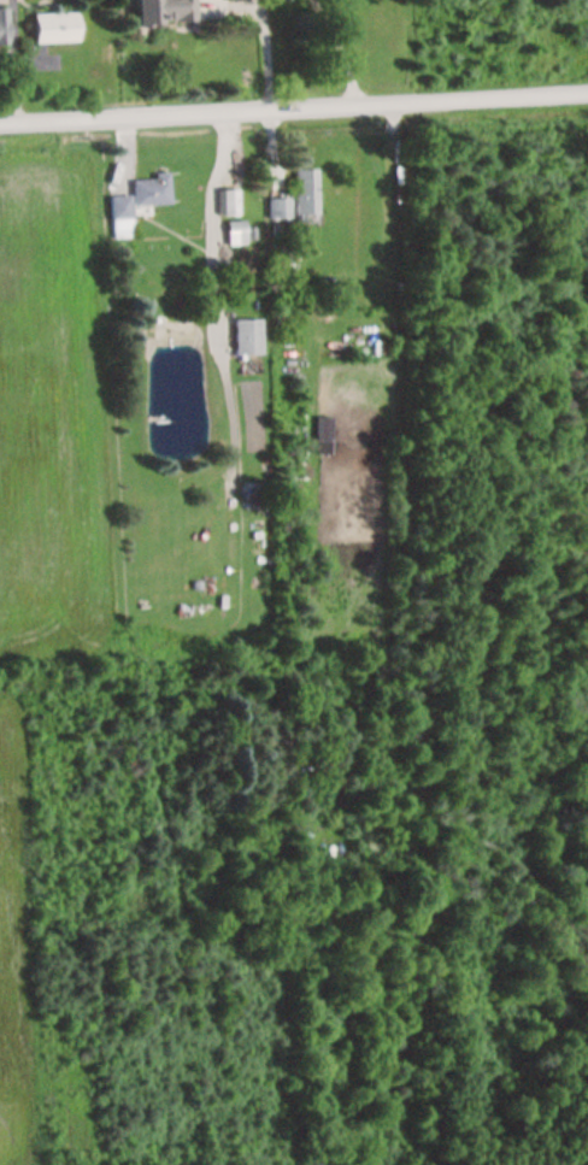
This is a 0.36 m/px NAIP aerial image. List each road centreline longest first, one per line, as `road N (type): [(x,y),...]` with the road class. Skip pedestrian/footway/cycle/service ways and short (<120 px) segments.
road 1 (residential): [(0,126),(587,96)]

